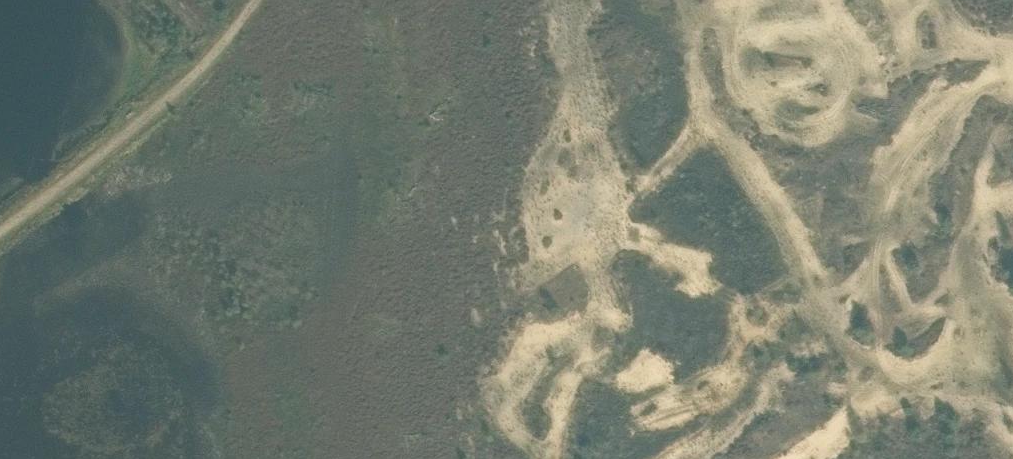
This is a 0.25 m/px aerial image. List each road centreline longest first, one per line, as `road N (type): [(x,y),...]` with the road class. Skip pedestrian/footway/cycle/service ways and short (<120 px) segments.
road 1 (track): [(0,234),(215,56)]

